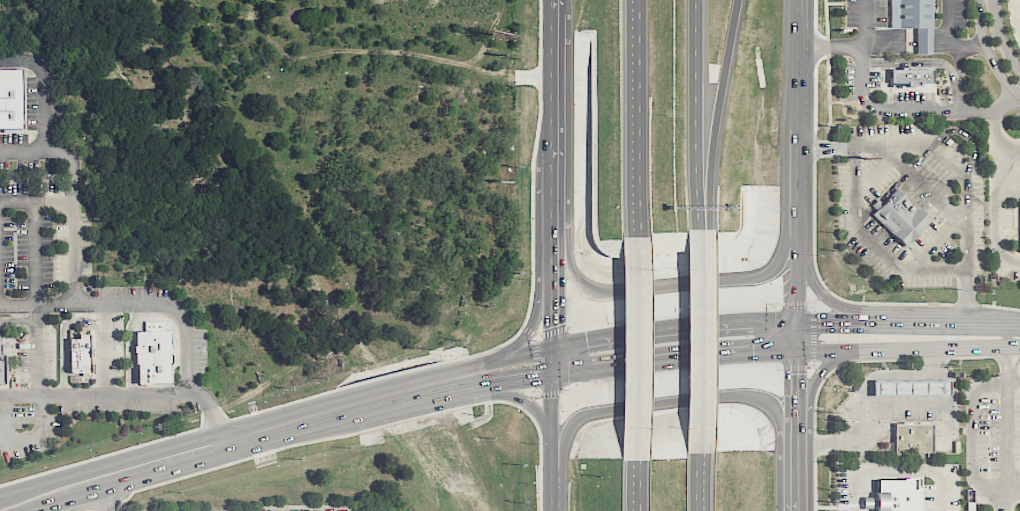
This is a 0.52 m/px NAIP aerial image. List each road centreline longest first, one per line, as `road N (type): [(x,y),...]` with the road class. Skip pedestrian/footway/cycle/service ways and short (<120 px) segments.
road 1 (secondary): [(551,348),(54,480)]
road 2 (secondary): [(550,250),(584,284),(614,290),(769,281),(791,257),(796,236)]
road 3 (secondary): [(796,429),(774,401),(754,395),(586,412),(551,449)]
road 4 (secondary): [(550,376),(796,351)]
road 5 (secondary): [(796,319),(703,323),(551,348)]
road 6 (secondary): [(992,321),(967,311),(839,305),(815,284),(796,236)]
road 7 (motorway): [(636,0),(635,237)]
road 8 (motorway): [(697,226),(745,0)]
road 9 (motorway): [(697,226),(696,0)]
road 10 (motorway): [(635,237),(634,461)]
road 11 (motorway): [(697,453),(697,229)]
road 12 (secondary): [(796,351),(1019,345)]
road 13 (secondary): [(992,321),(796,319)]
road 14 (secondary): [(796,510),(796,351)]
road 15 (secondary): [(555,15),(552,163)]
road 16 (secondary): [(550,376),(552,510)]
road 17 (secondary): [(356,416),(482,387)]
road 18 (secondary): [(105,488),(227,453)]

